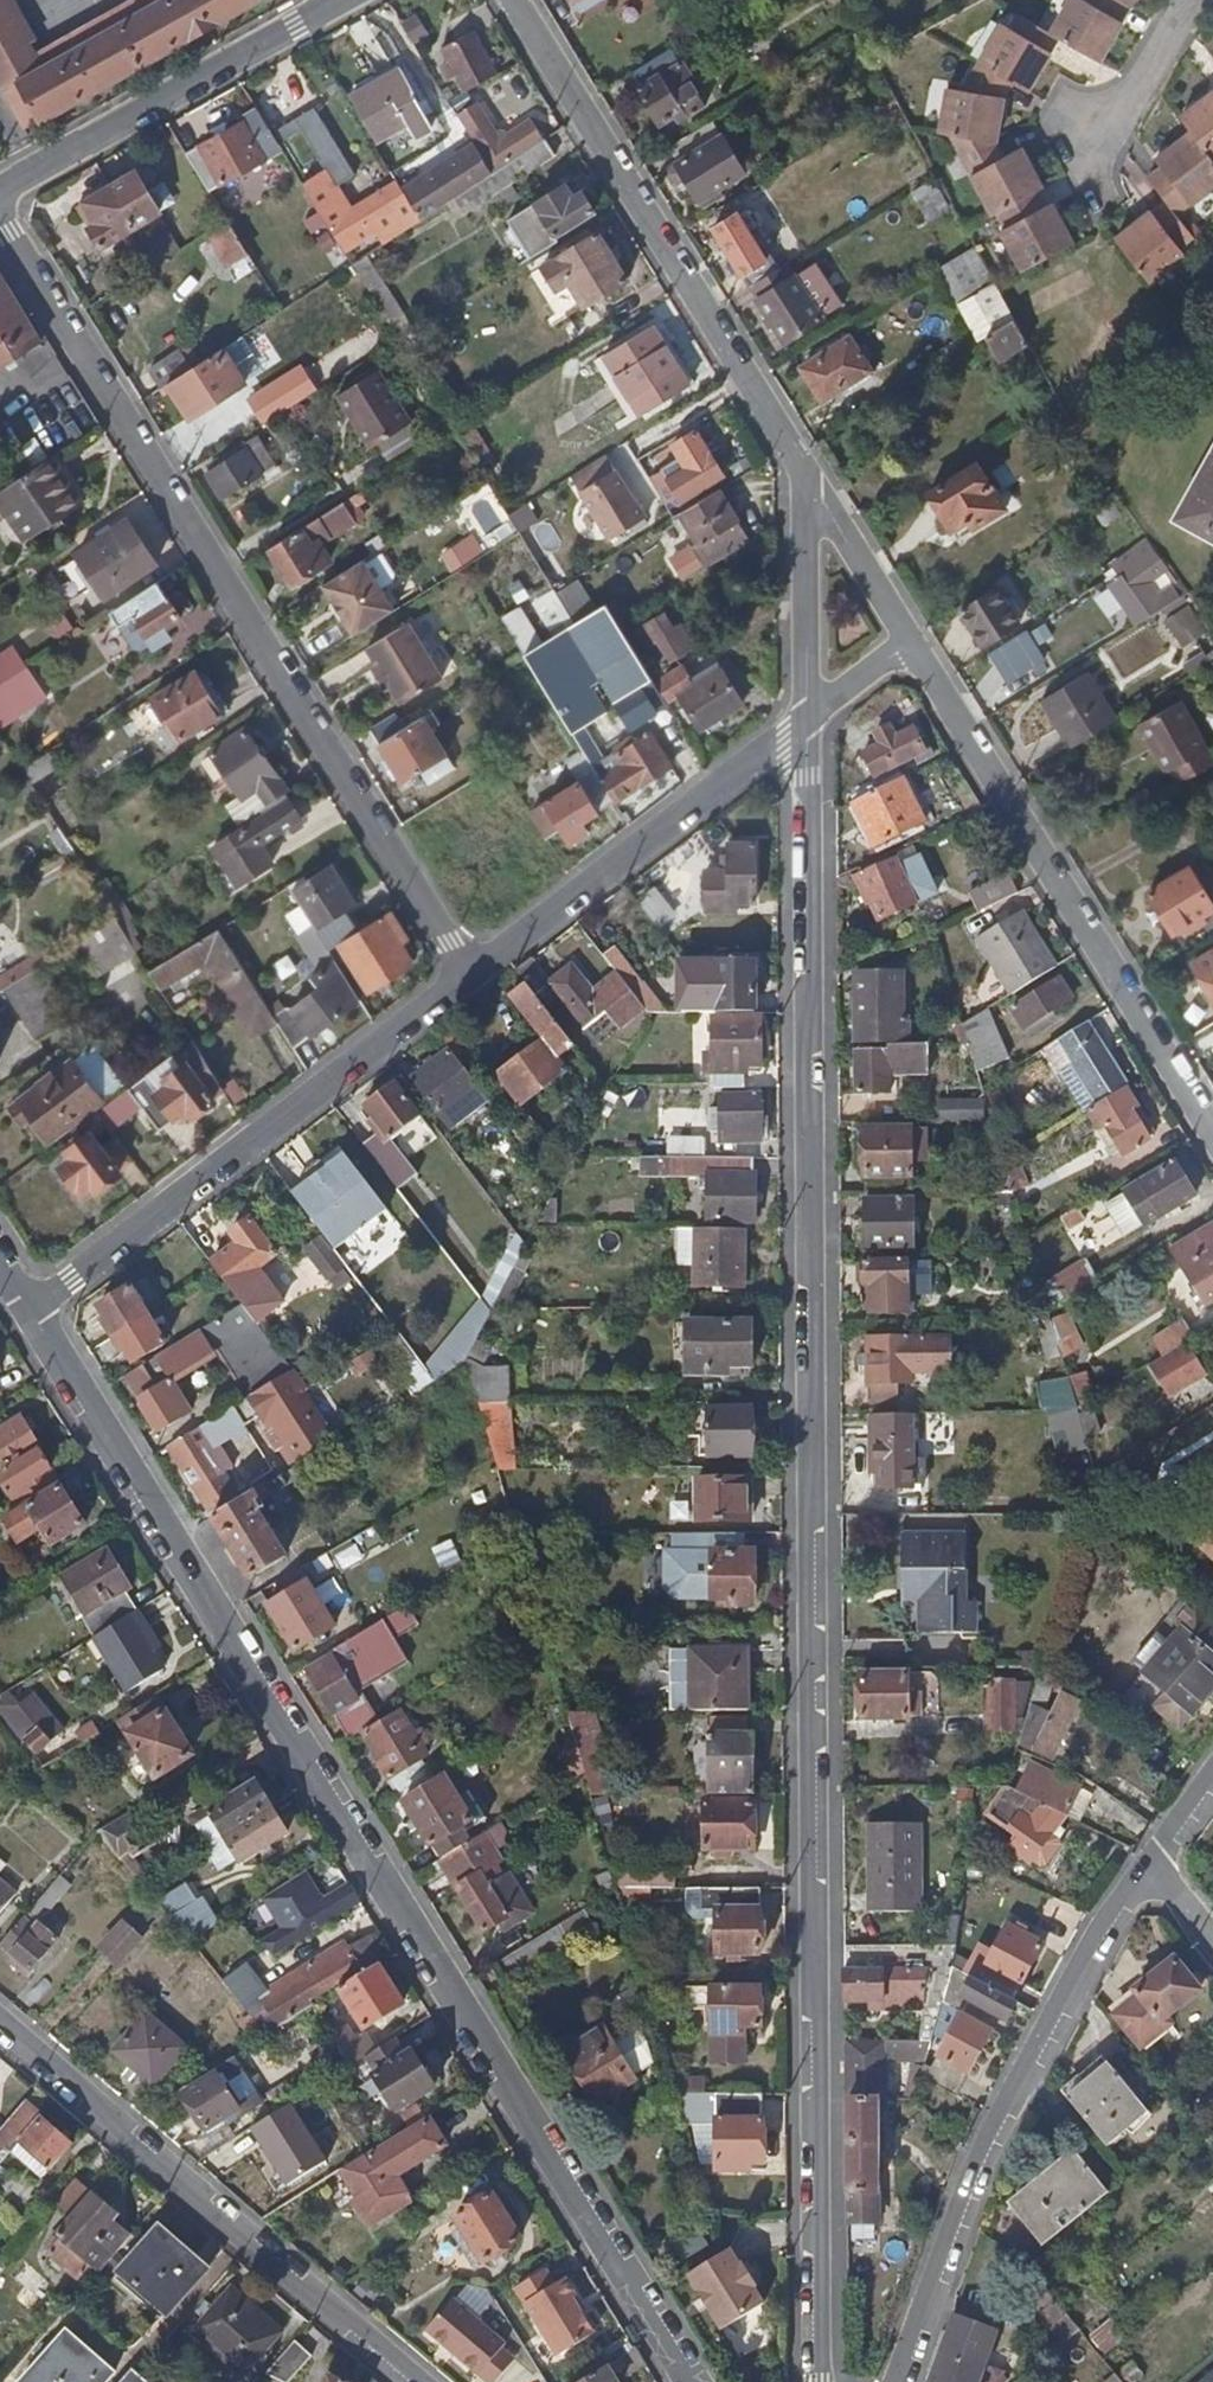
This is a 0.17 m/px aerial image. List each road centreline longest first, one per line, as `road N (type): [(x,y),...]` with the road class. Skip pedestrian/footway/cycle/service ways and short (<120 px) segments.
road 1 (residential): [(822,2381),(808,720)]
road 2 (residential): [(693,2381),(35,1315)]
road 3 (residential): [(468,985),(0,208)]
road 4 (residential): [(1148,1861),(1094,1932),(990,2130),(895,2381)]
road 5 (residential): [(1212,1129),(915,648)]
road 6 (residential): [(810,479),(516,0)]
road 7 (residential): [(0,2027),(417,2381)]
road 8 (residential): [(468,985),(35,1315)]
road 9 (residential): [(808,720),(468,985)]
road 10 (residential): [(0,192),(344,0)]
road 11 (residential): [(810,479),(808,720)]
road 12 (residential): [(915,648),(810,479)]
road 13 (residential): [(1097,152),(1191,0)]
road 14 (residential): [(808,720),(915,648)]

